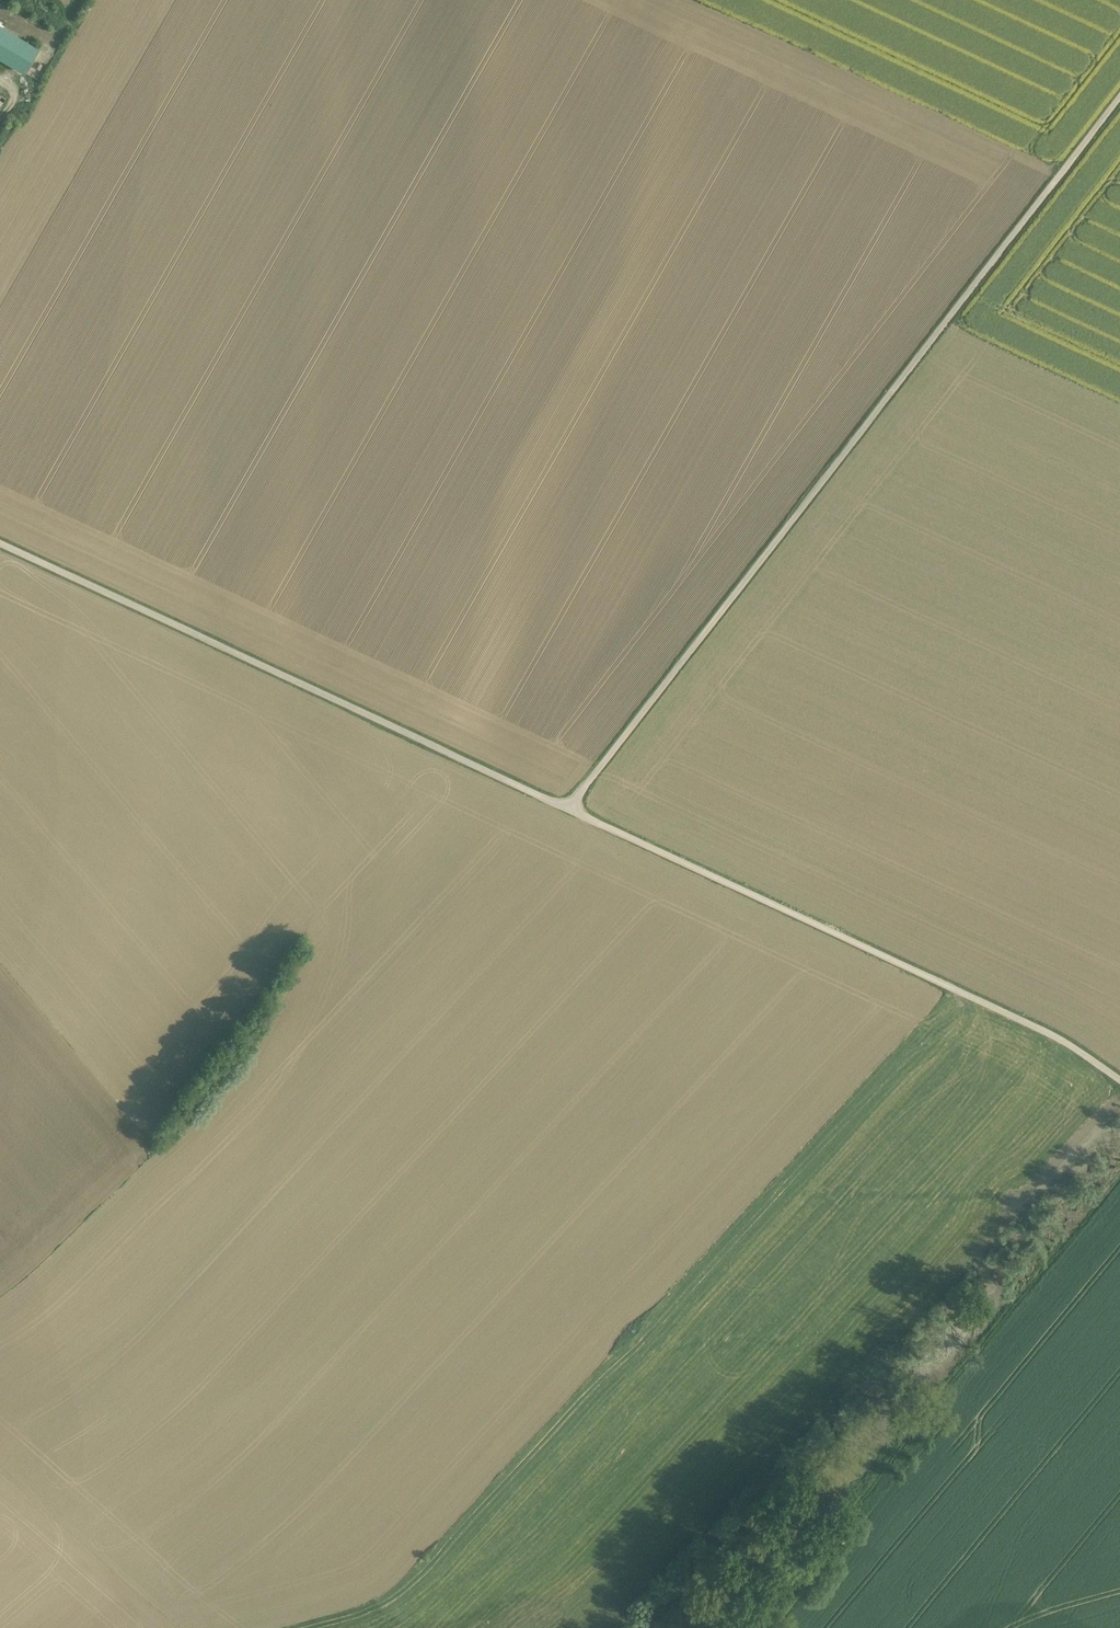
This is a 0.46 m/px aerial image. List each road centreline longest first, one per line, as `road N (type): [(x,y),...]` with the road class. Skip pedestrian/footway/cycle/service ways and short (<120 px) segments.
road 1 (track): [(0,544),(1049,1036),(1119,1087)]
road 2 (track): [(570,815),(1119,101)]

